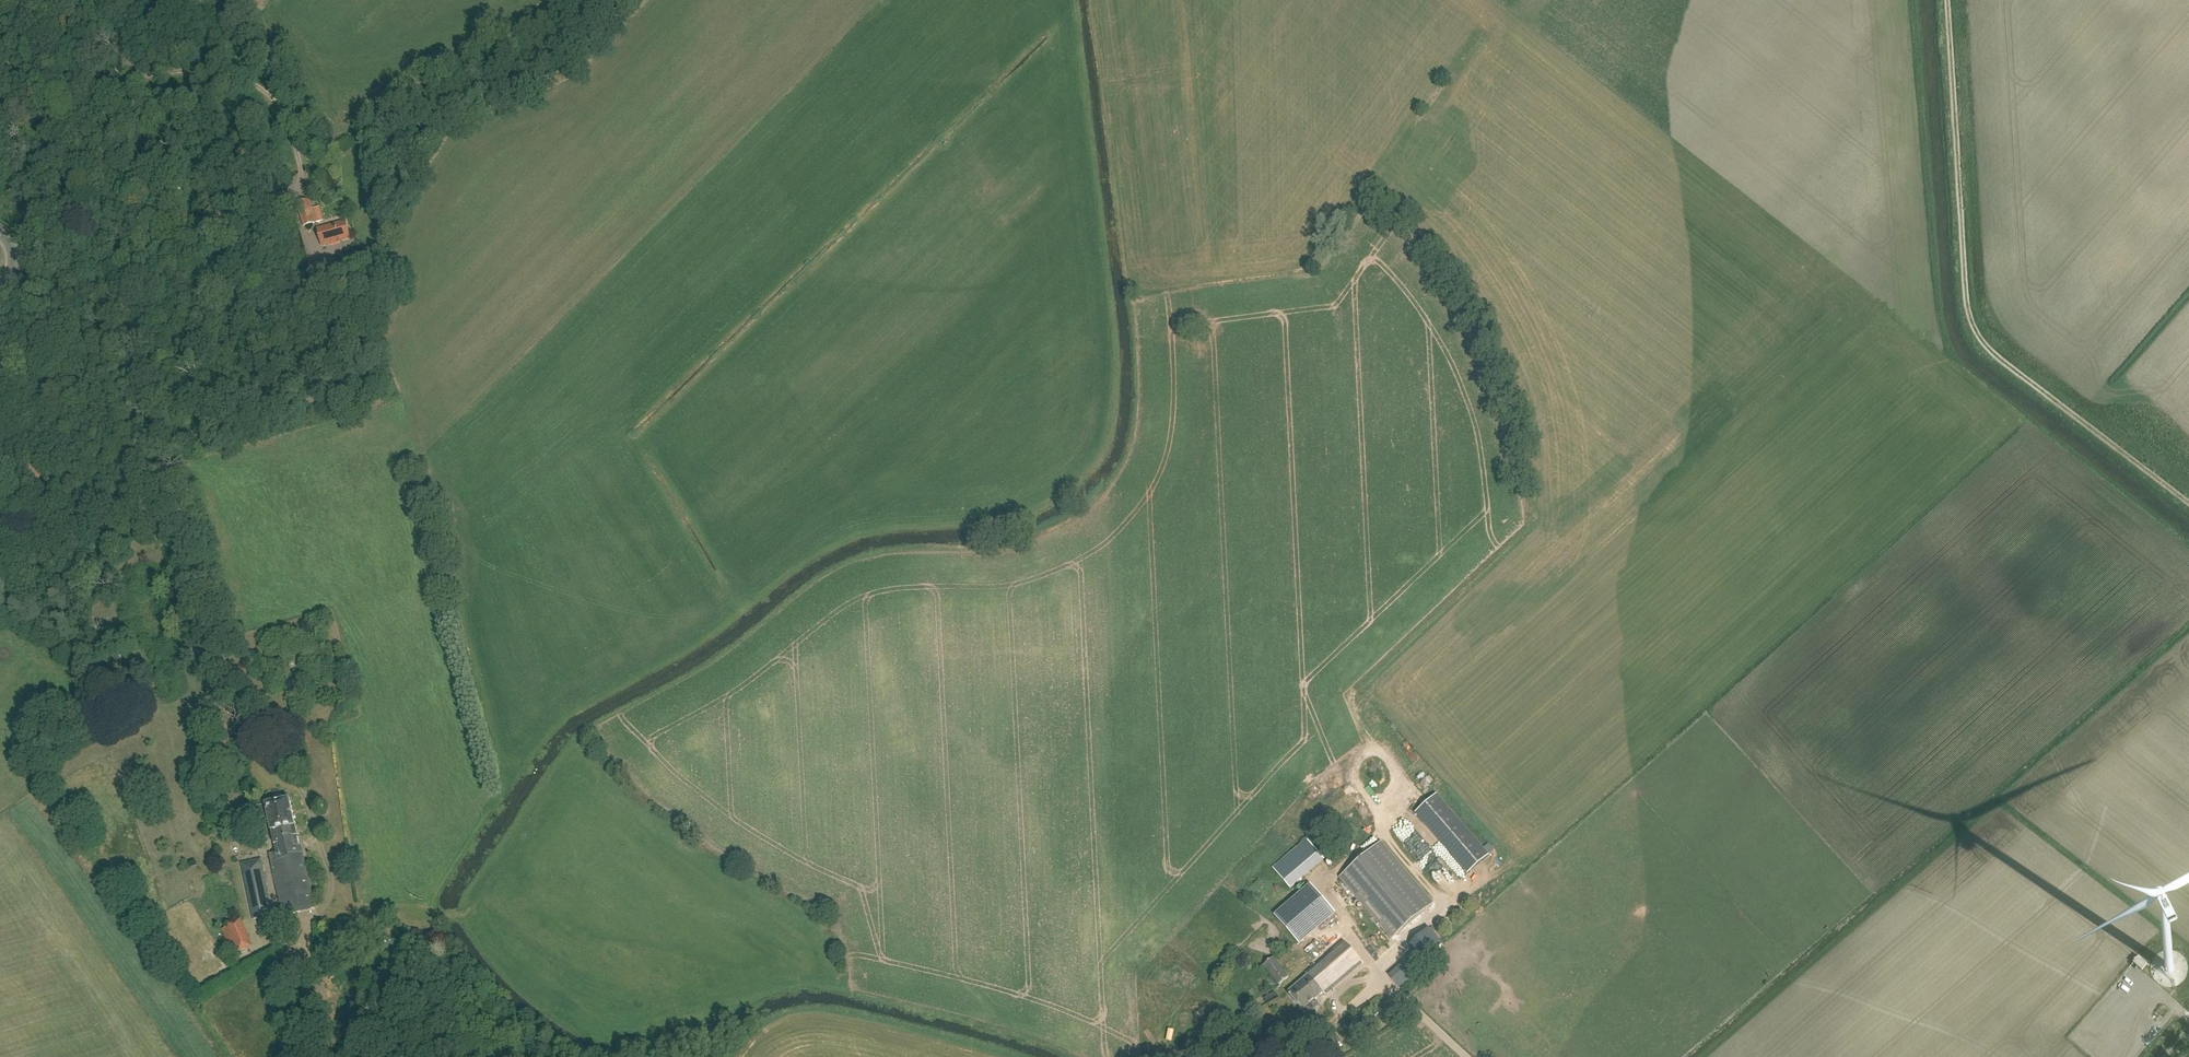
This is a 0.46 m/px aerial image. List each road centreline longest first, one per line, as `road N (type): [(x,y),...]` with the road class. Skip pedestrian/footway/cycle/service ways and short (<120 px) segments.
road 1 (track): [(1948,0),(1974,333),(2188,503)]

